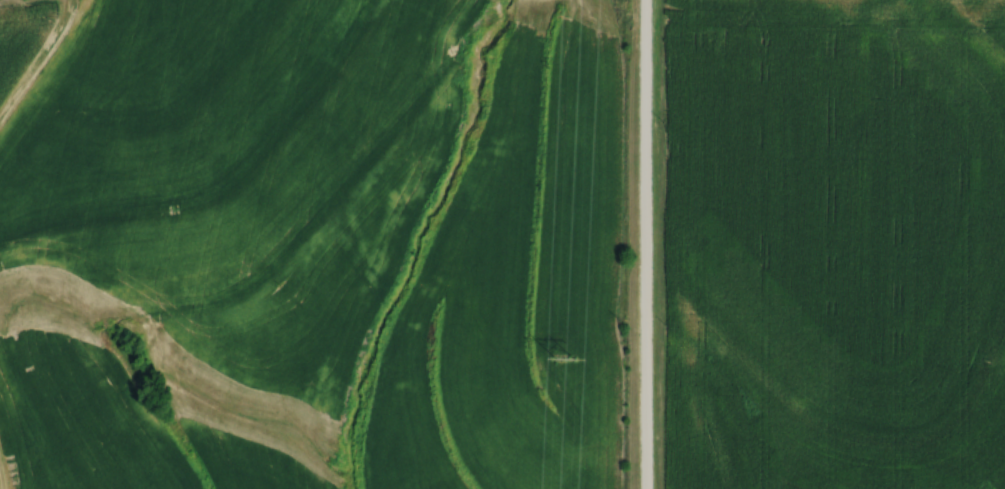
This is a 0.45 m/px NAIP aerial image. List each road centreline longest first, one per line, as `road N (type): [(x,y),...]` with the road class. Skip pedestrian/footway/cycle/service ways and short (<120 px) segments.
road 1 (residential): [(644,0),(647,488)]

